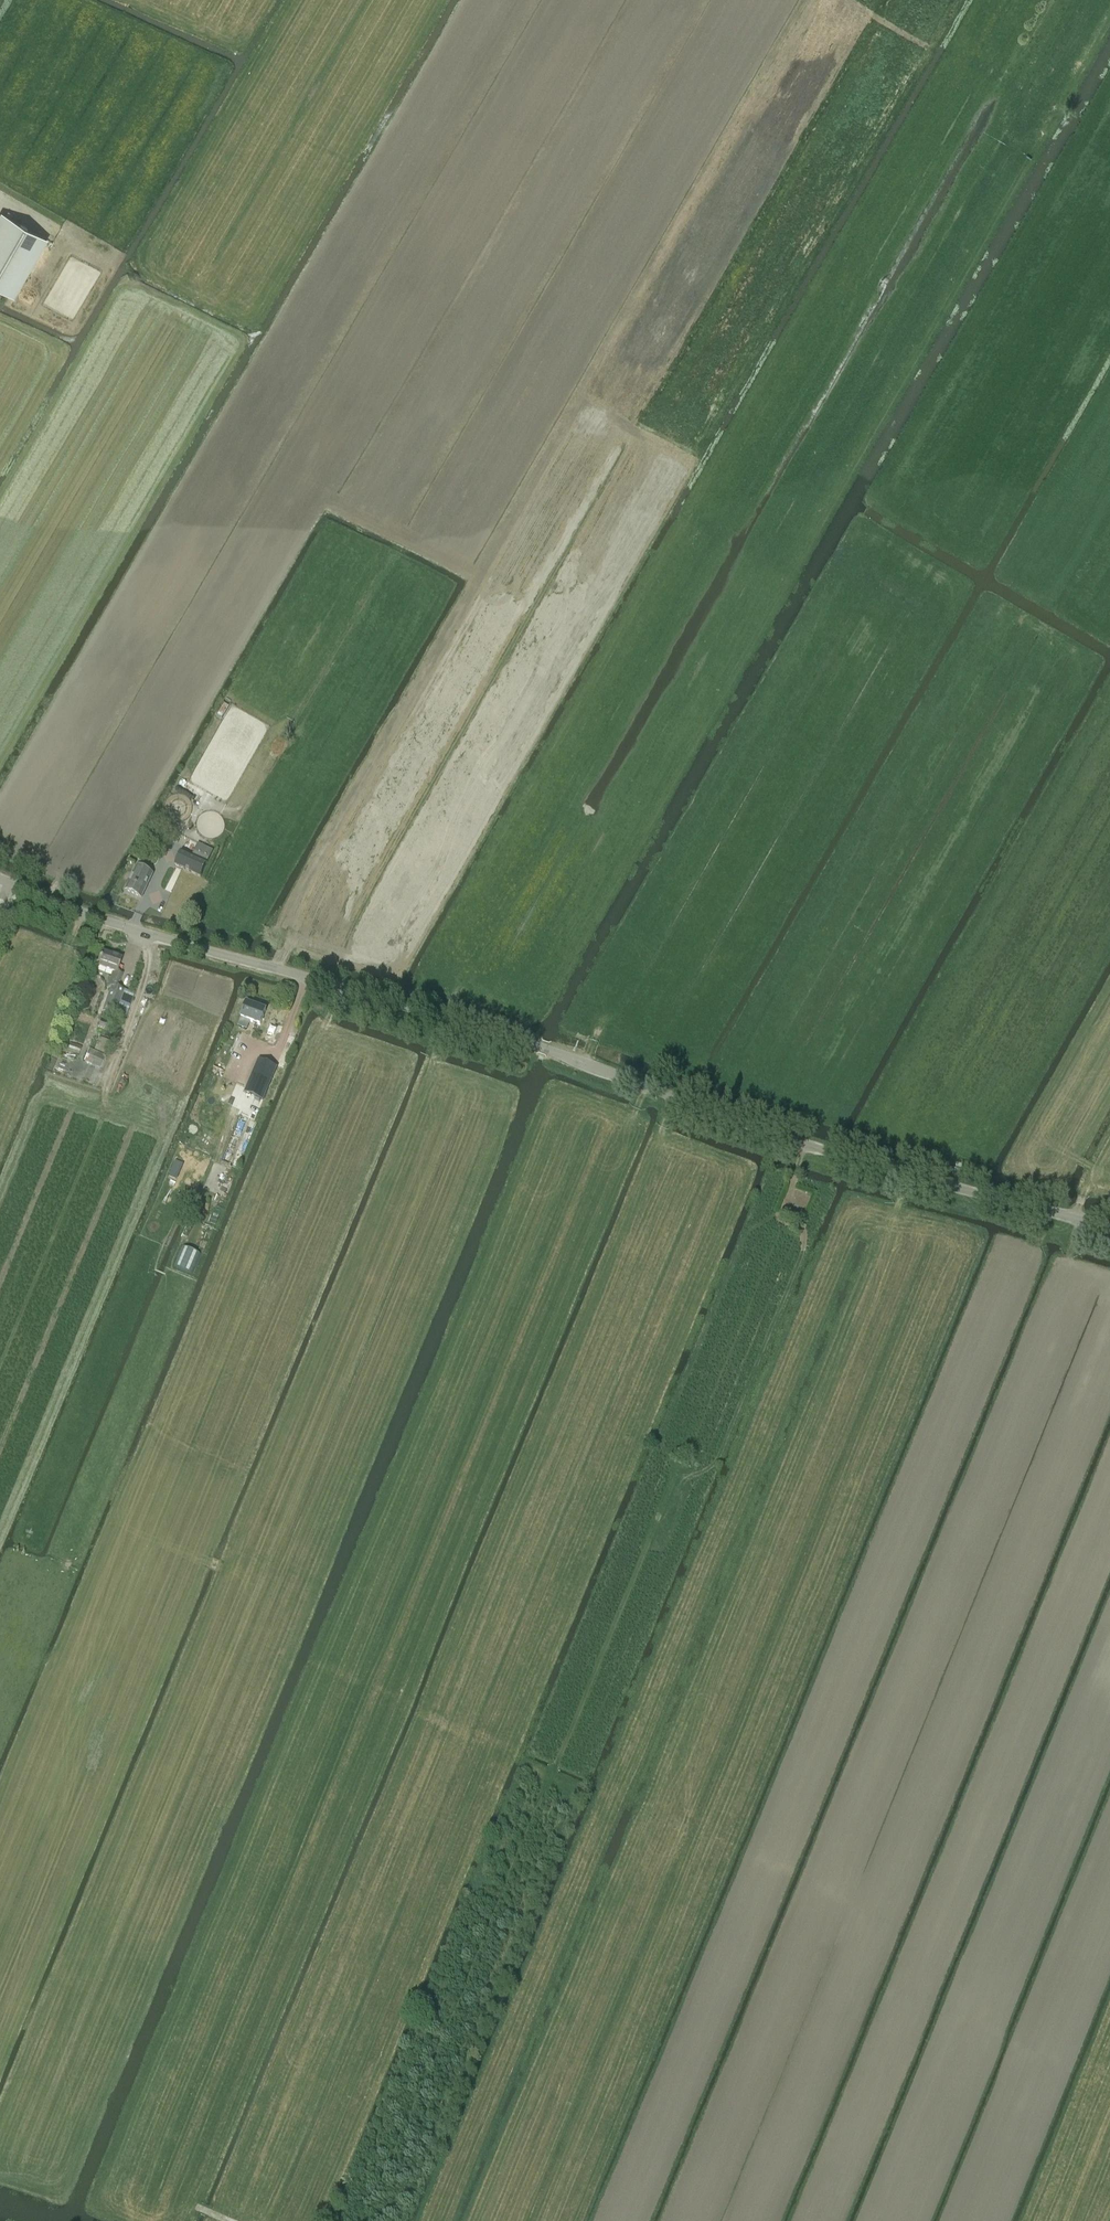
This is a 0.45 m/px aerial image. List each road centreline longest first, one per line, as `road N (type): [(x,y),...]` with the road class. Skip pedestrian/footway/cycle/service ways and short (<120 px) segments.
road 1 (tertiary): [(1109,1227),(863,1161),(526,1042),(71,910),(0,879)]

